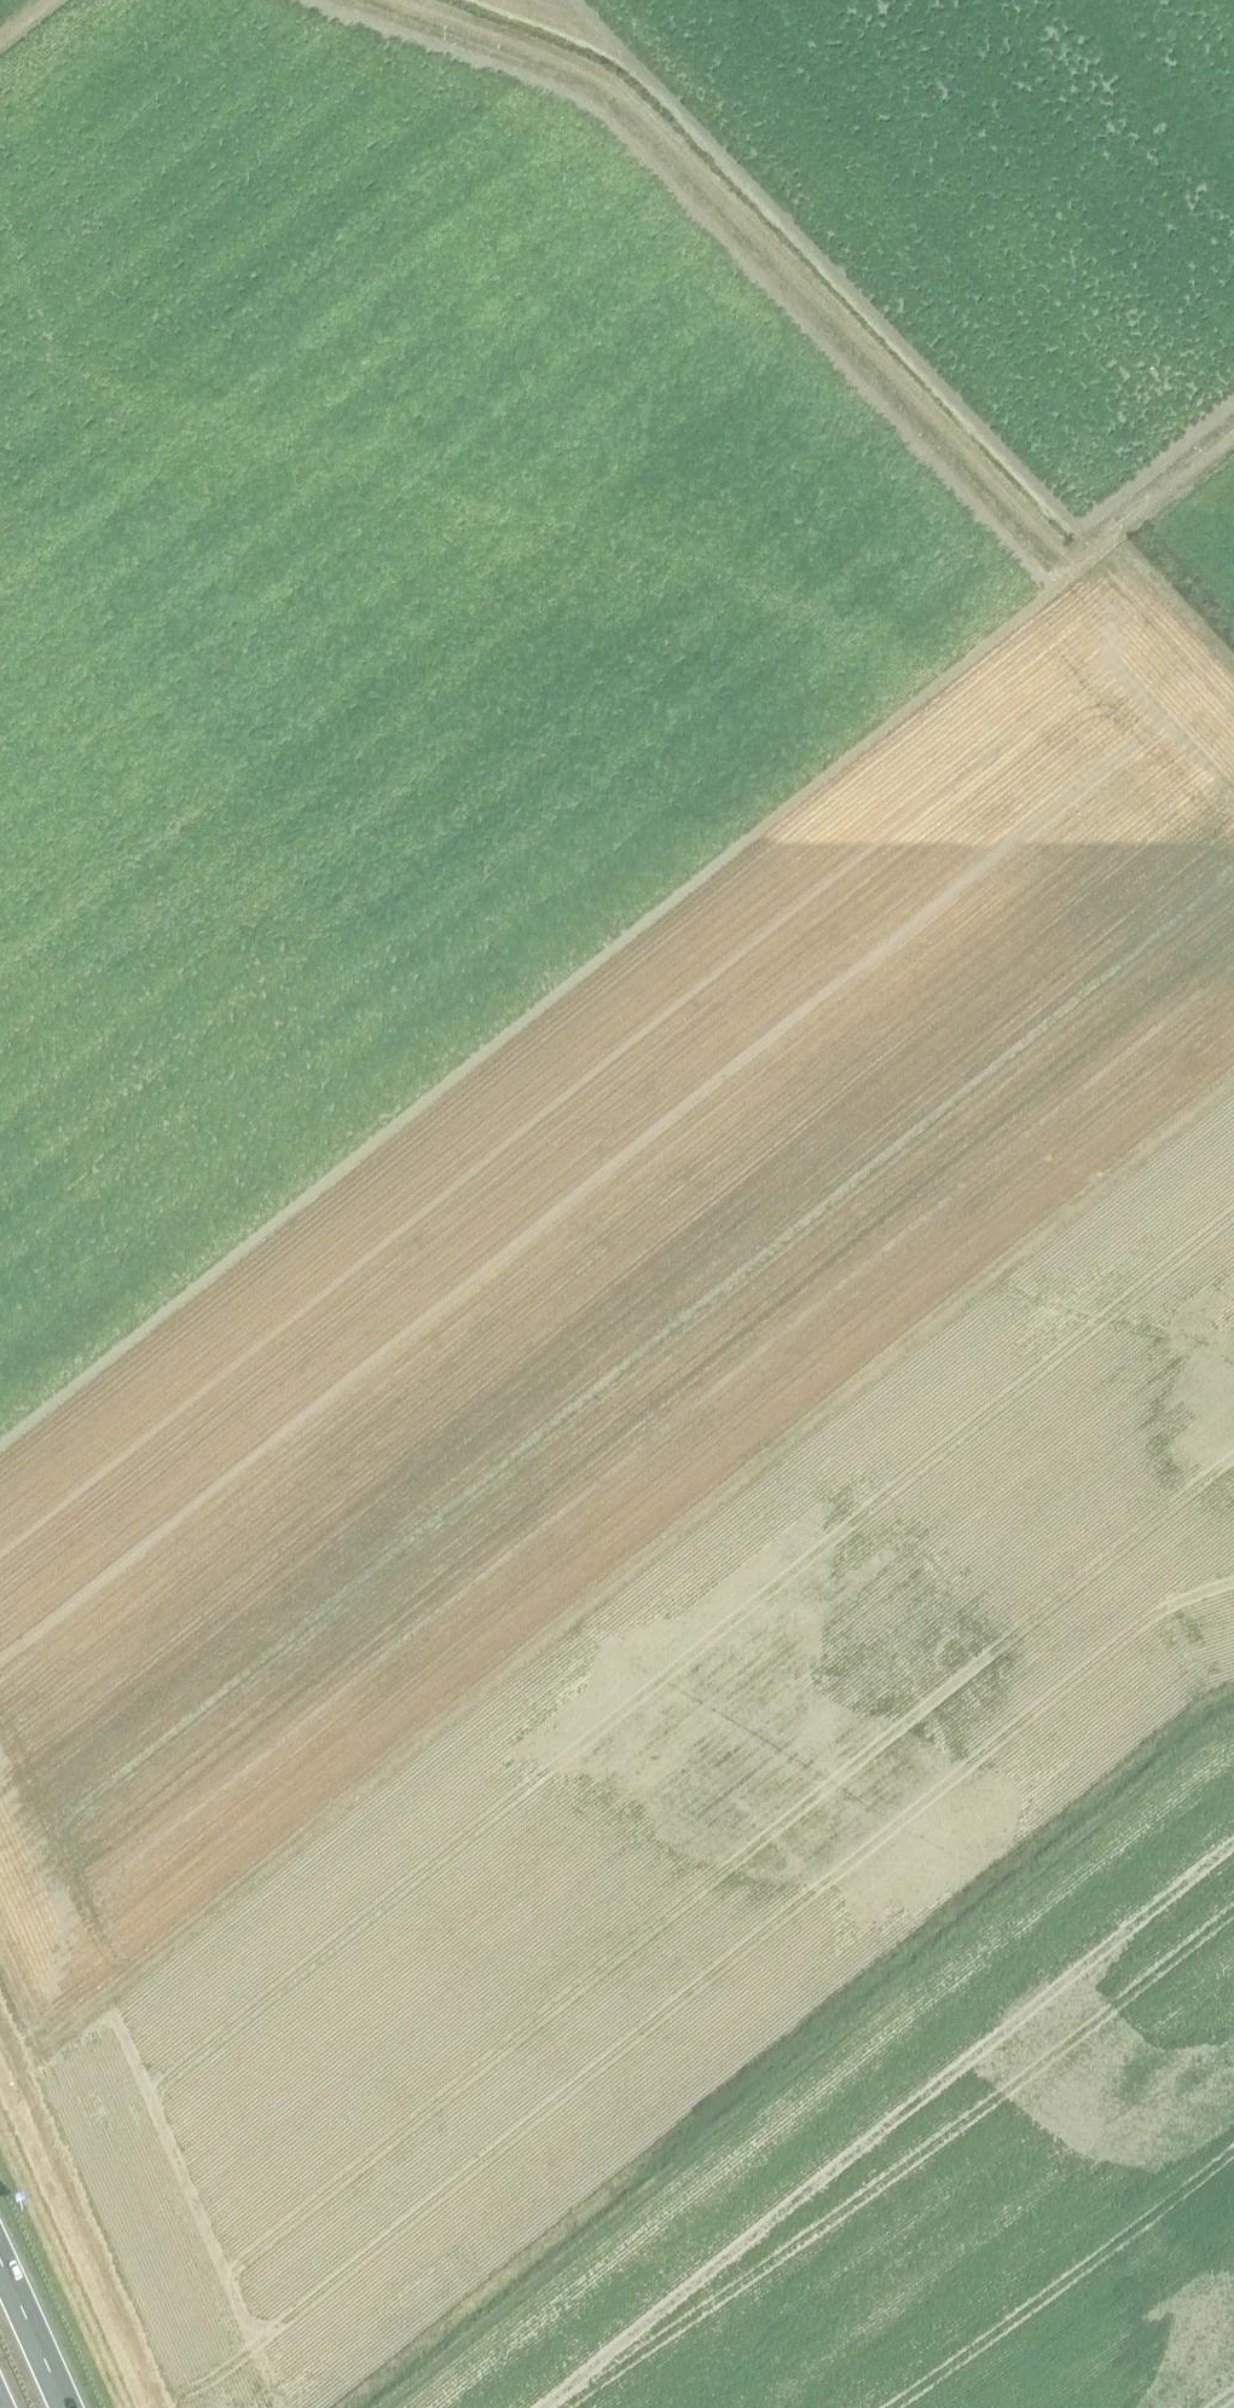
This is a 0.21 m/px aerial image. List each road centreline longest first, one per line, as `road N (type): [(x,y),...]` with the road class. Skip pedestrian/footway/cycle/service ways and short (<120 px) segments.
road 1 (trunk): [(66,2407),(0,2259)]

